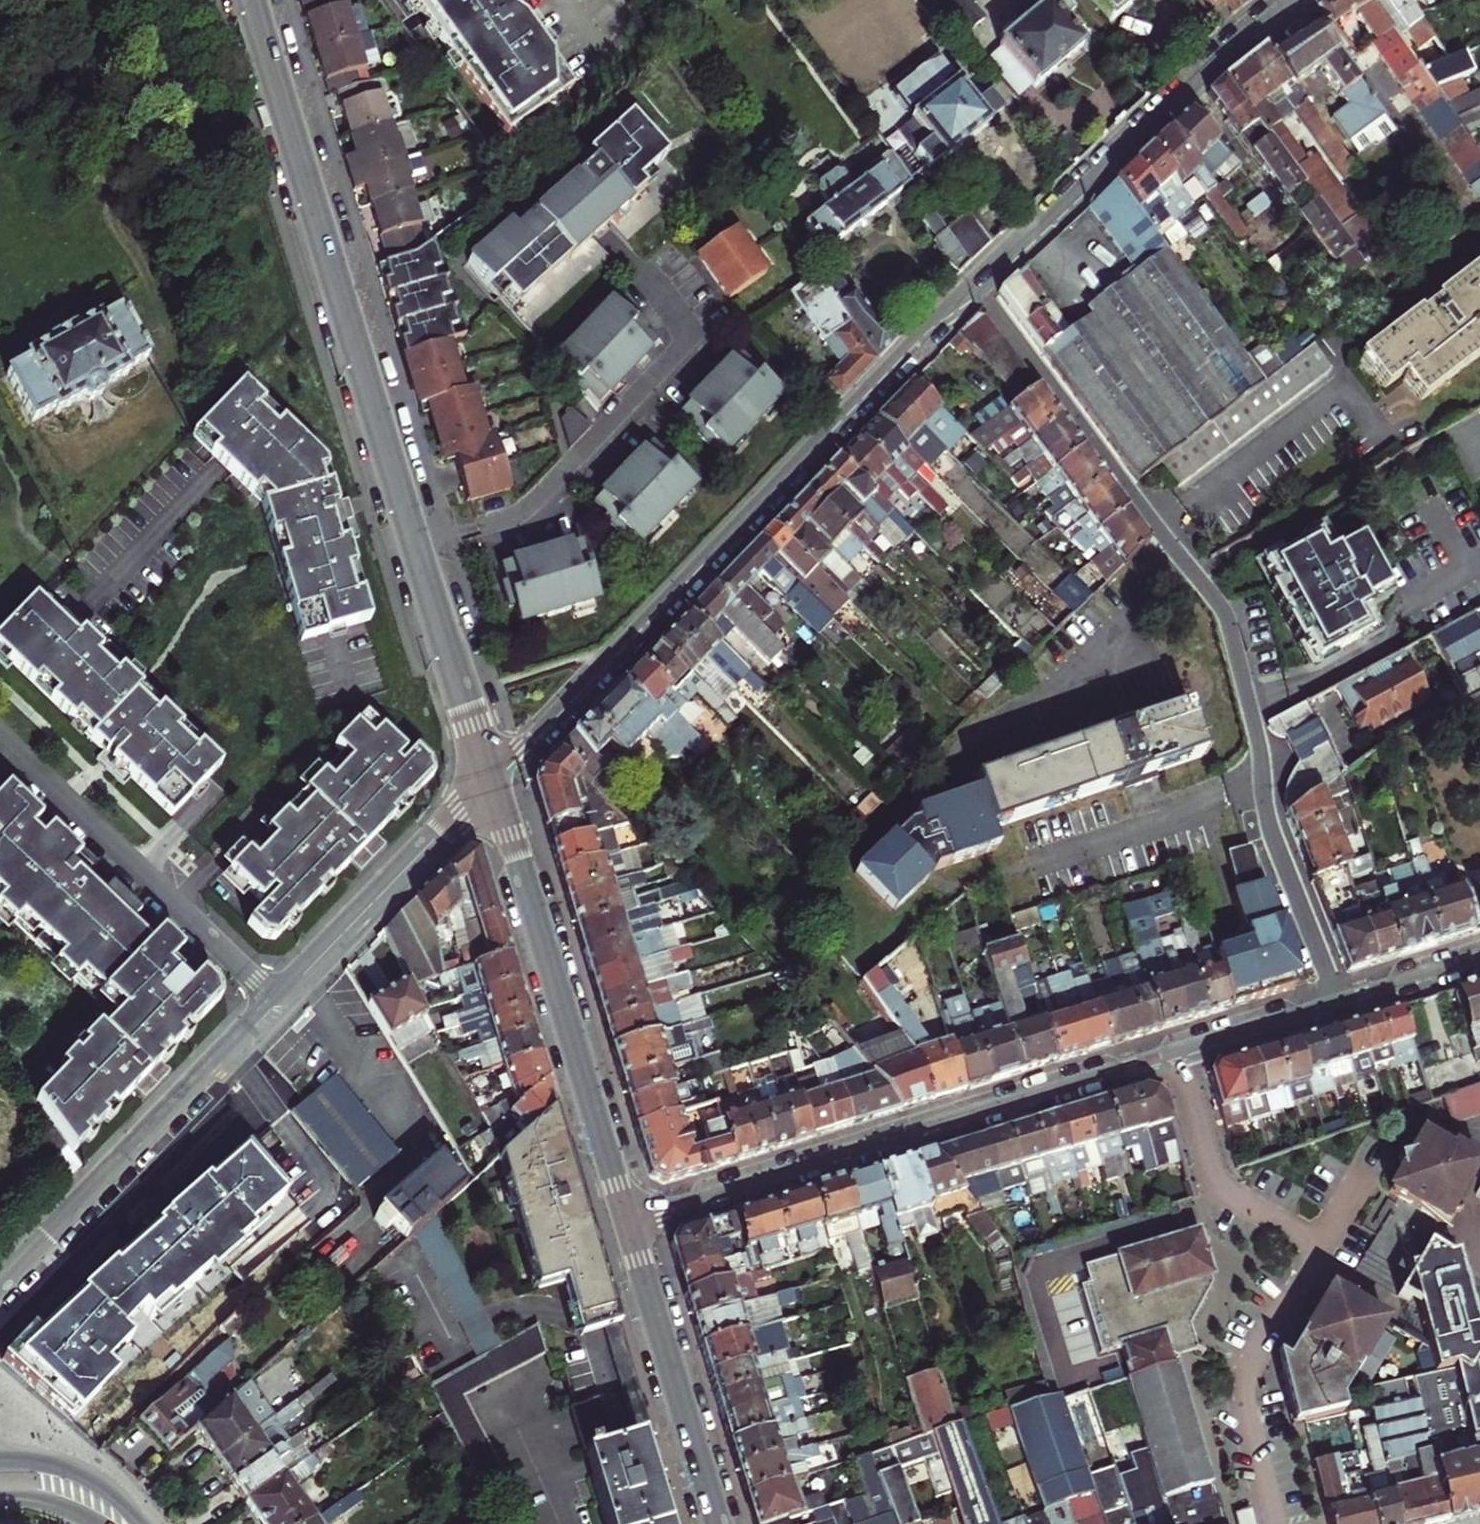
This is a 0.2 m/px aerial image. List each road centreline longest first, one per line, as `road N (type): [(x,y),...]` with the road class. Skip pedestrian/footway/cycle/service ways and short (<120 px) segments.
road 1 (tertiary): [(490,781),(251,0)]
road 2 (residential): [(978,287),(830,427),(490,781)]
road 3 (residential): [(978,287),(1222,607),(1262,782)]
road 4 (residential): [(1180,1049),(628,1221)]
road 5 (residential): [(628,1221),(490,781)]
road 6 (residential): [(1298,0),(1190,84),(978,287)]
road 7 (tertiary): [(279,1001),(0,1285)]
road 8 (residential): [(279,1001),(0,734)]
road 9 (residential): [(718,1523),(628,1221)]
road 10 (residential): [(1274,1523),(1240,1370),(1314,1240)]
road 11 (tertiary): [(490,781),(279,1001)]
road 12 (residential): [(1314,1240),(1221,1183),(1180,1049)]
road 13 (residential): [(1262,782),(1273,836),(1340,1000)]
road 14 (residential): [(1340,1000),(1180,1049)]
road 15 (secondary): [(143,1523),(82,1474),(0,1461)]
road 16 (residential): [(1479,956),(1340,1000)]

